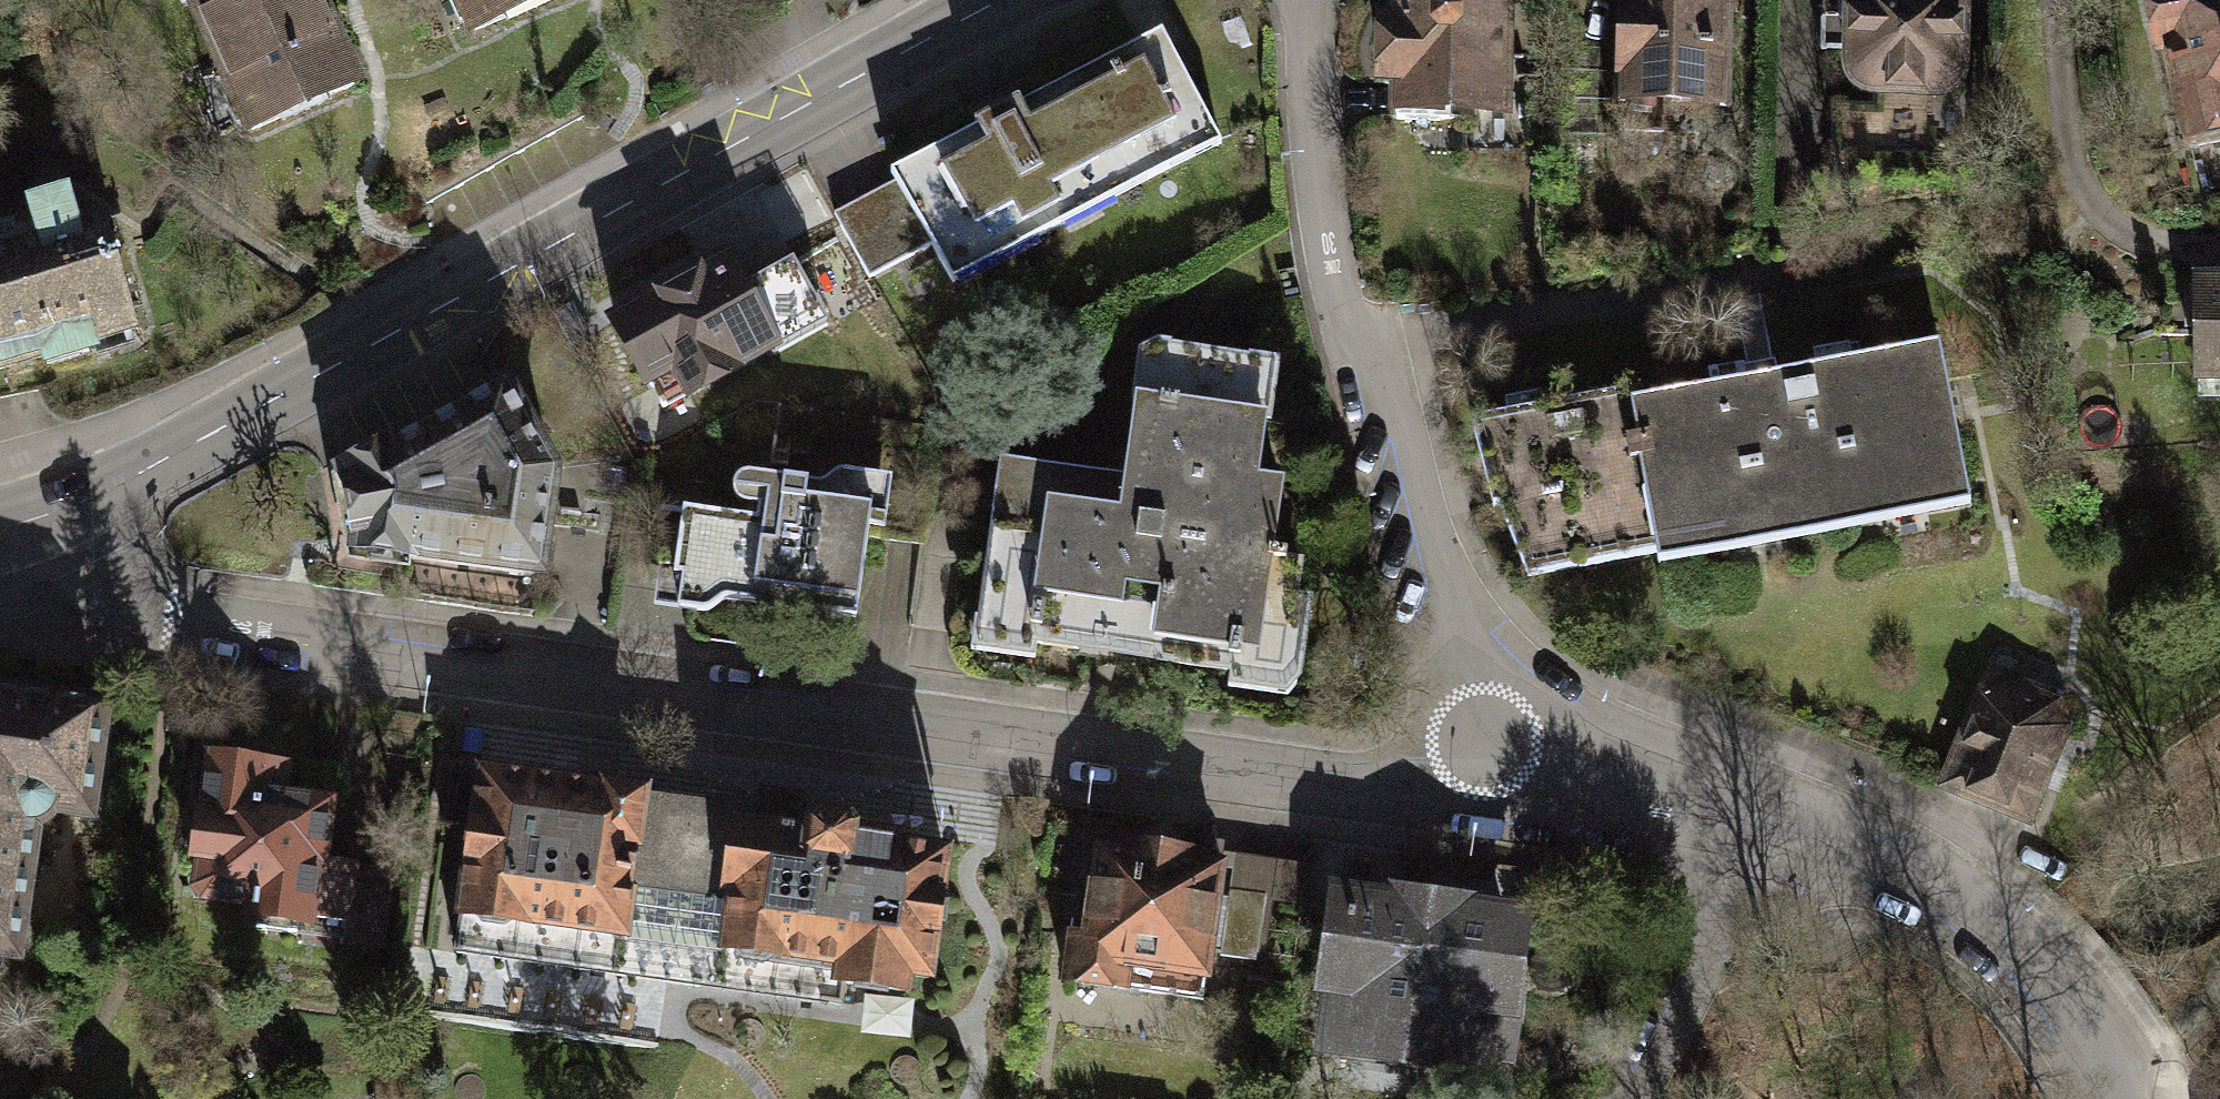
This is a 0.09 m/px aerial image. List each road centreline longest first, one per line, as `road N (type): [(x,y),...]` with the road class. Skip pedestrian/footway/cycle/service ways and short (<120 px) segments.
road 1 (residential): [(1487,743),(1398,786),(1340,784),(200,630),(111,584),(45,518)]
road 2 (secondary): [(982,0),(168,459),(45,518)]
road 3 (residential): [(1308,0),(1322,184),(1355,336),(1409,433),(1487,743)]
road 4 (residential): [(1756,819),(1875,861),(1983,918),(2039,970),(2084,1037),(2110,1098)]
road 5 (residential): [(1637,1098),(1715,956),(1756,819)]
road 6 (residential): [(1487,743),(1756,819)]

